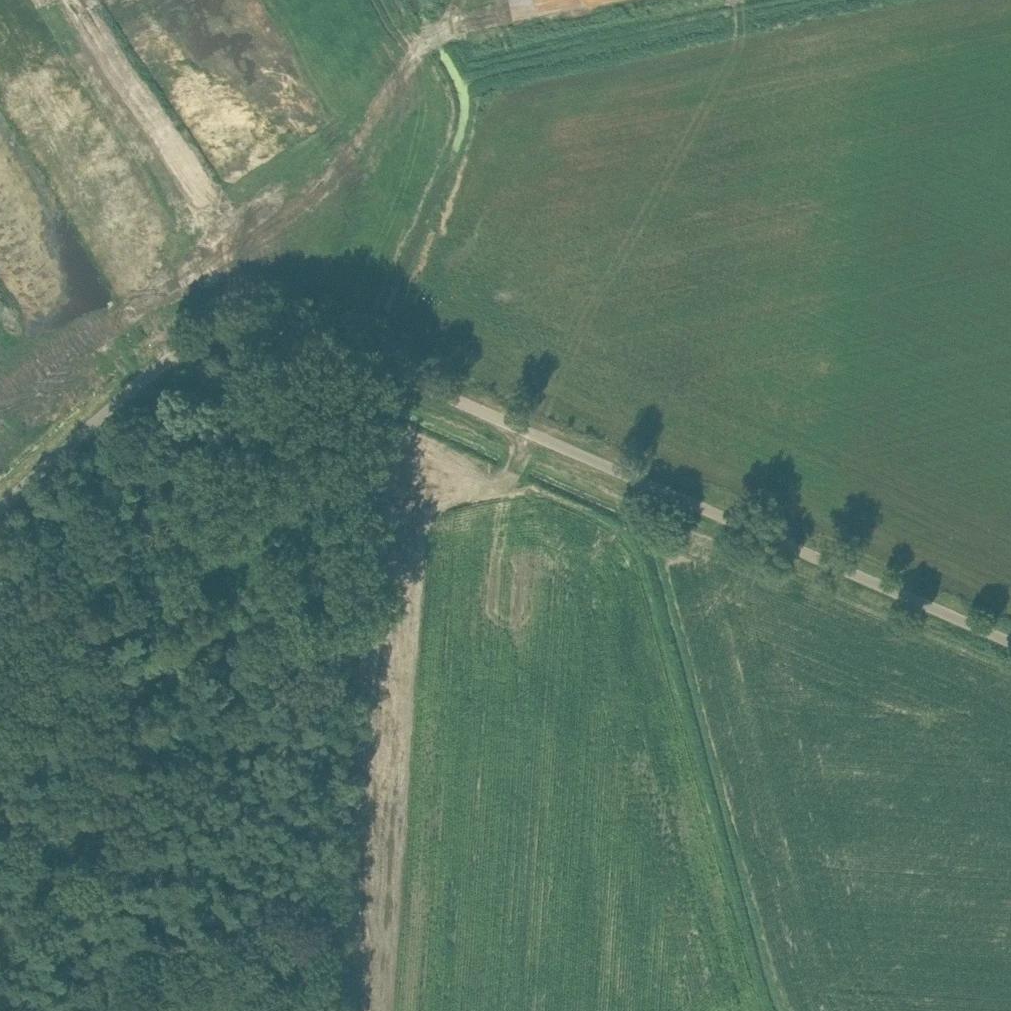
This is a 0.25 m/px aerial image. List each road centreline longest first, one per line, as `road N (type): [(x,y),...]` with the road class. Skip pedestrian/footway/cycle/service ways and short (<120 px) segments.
road 1 (residential): [(0,493),(144,361),(205,326),(246,317),(310,330),(808,562),(1010,643)]

